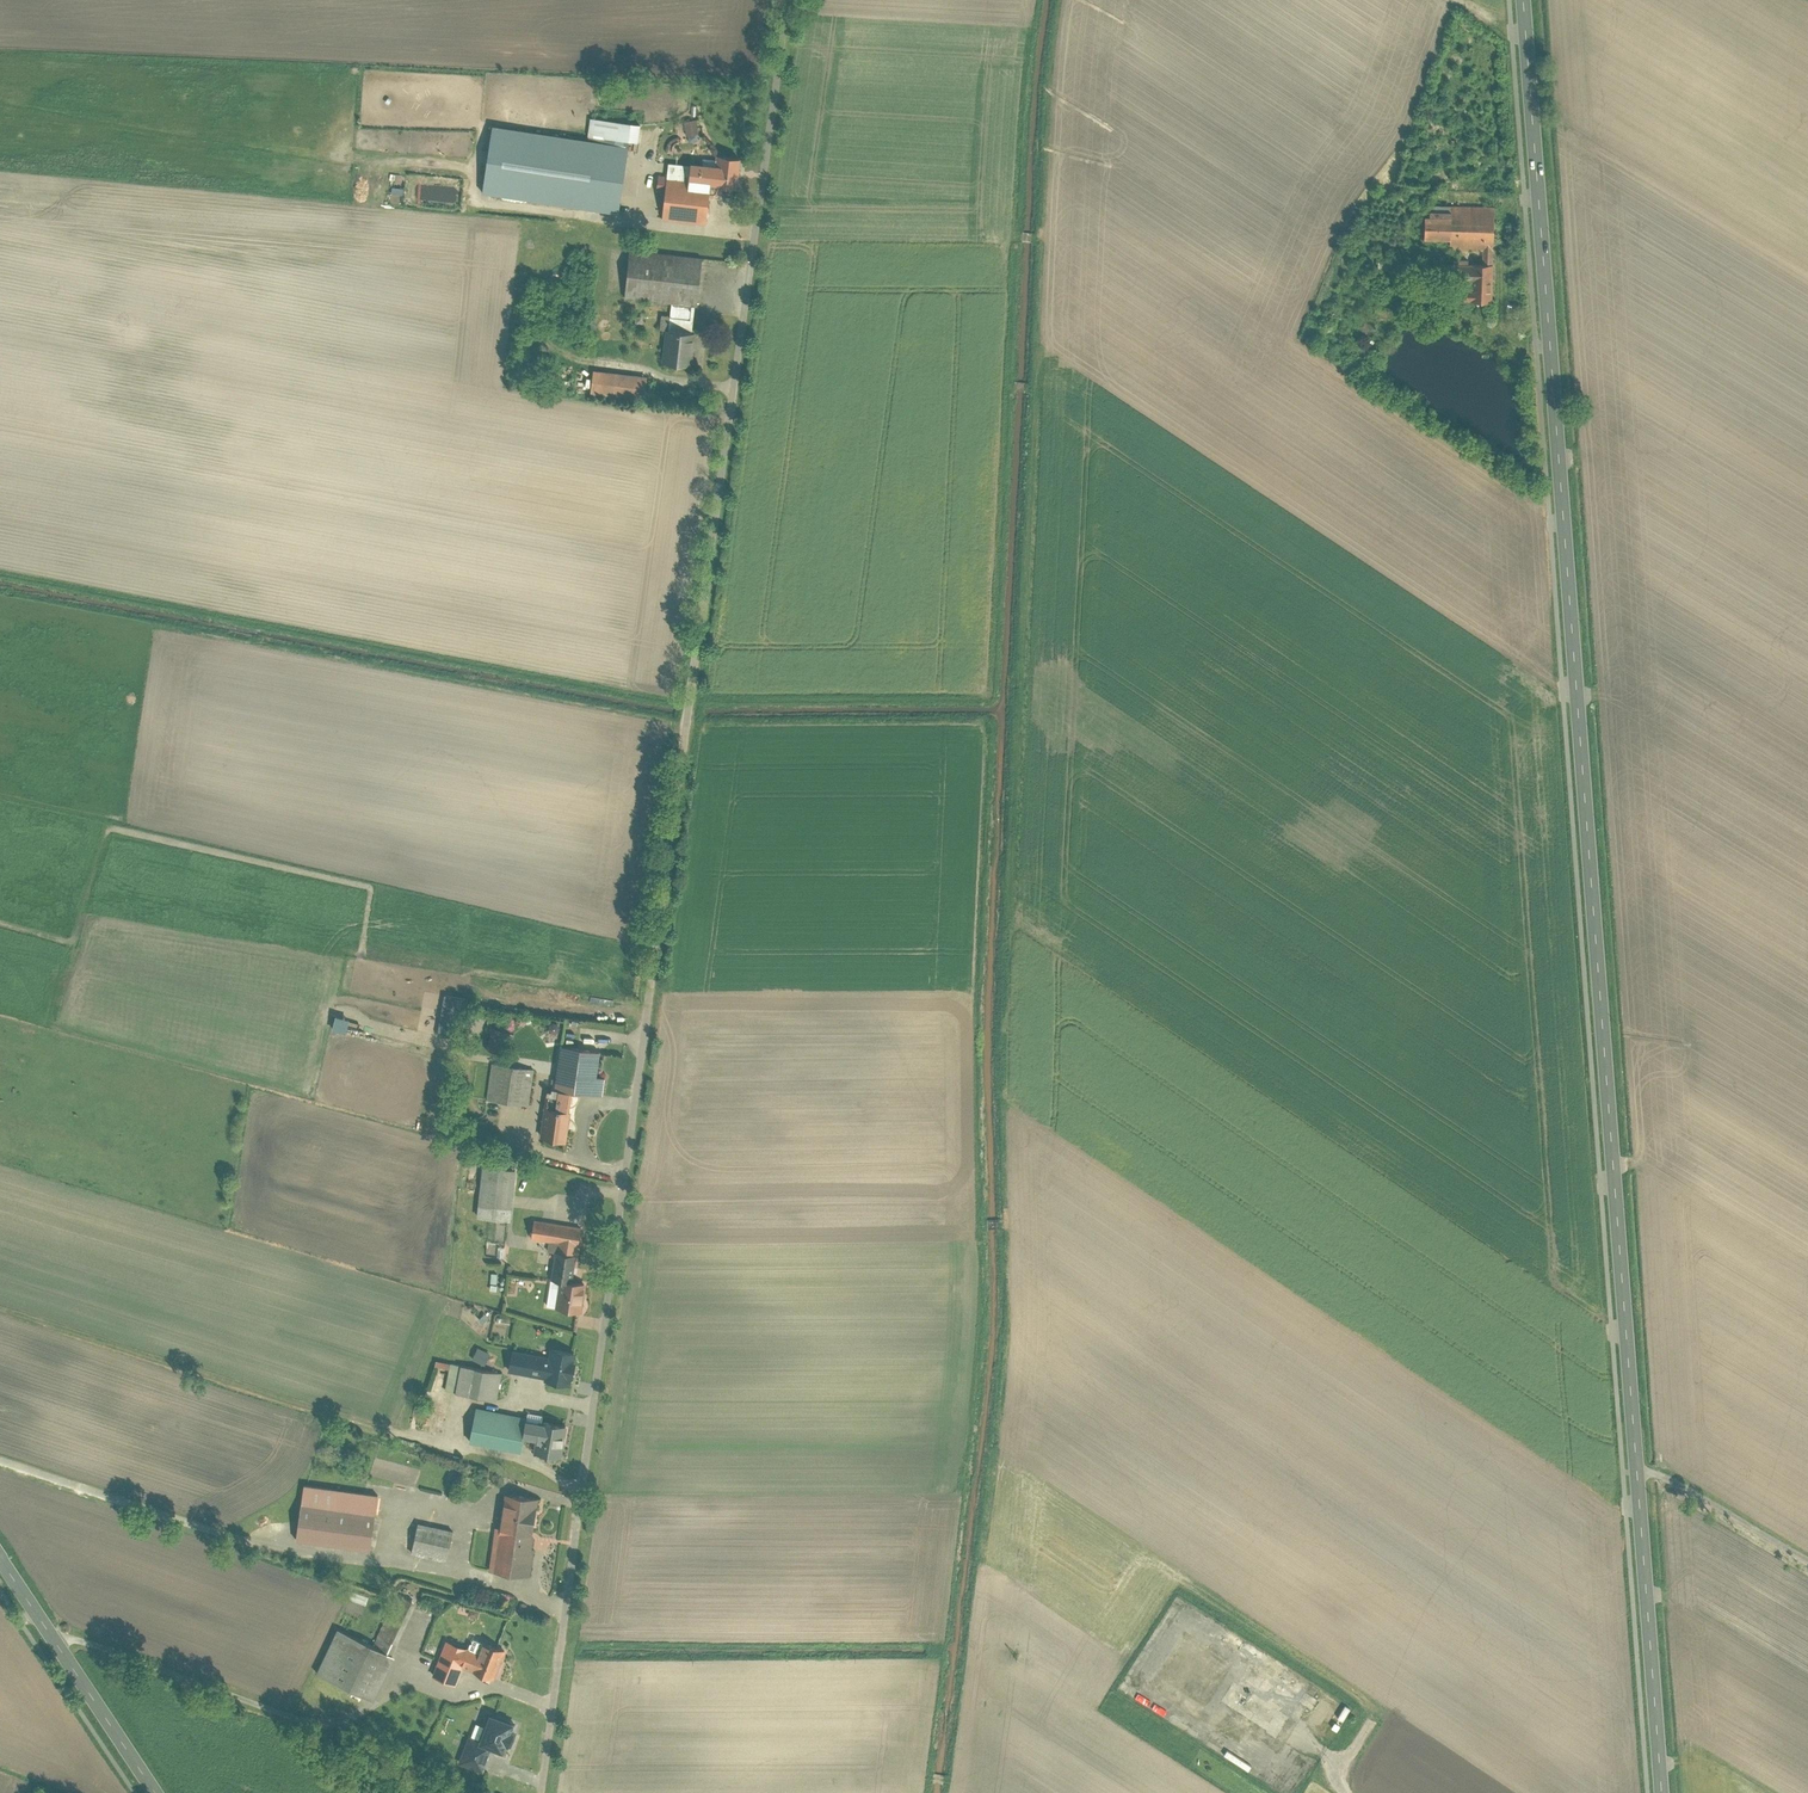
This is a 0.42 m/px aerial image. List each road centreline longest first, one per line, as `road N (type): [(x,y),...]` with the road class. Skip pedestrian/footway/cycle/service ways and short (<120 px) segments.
road 1 (unclassified): [(540,1792),(661,843),(786,0)]
road 2 (tertiary): [(1524,0),(1662,1792)]
road 3 (track): [(412,1435),(0,1306)]
road 4 (tertiary): [(0,1570),(153,1792)]

